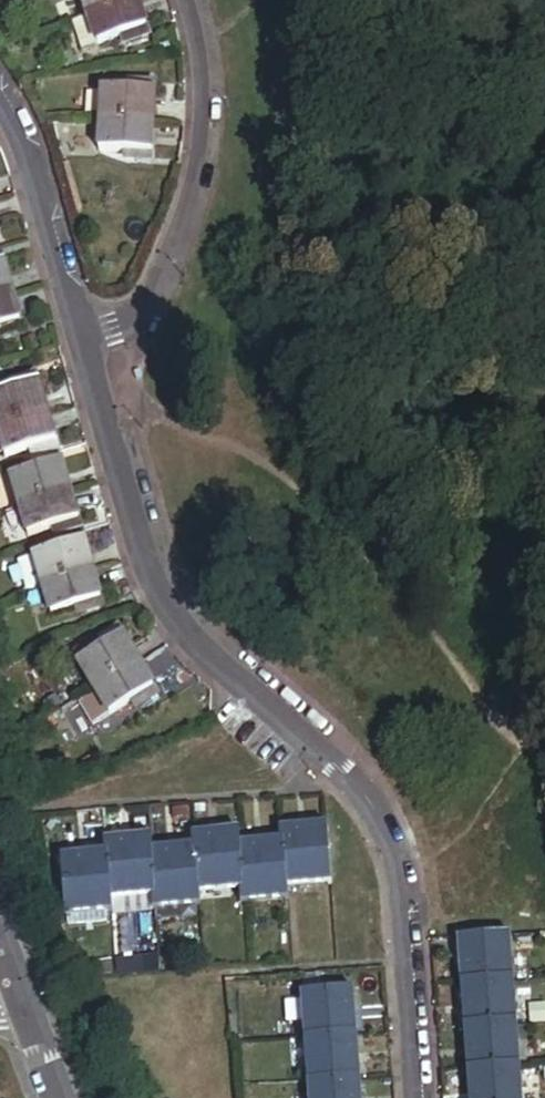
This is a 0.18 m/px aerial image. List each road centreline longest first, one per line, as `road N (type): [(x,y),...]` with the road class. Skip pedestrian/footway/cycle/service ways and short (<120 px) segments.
road 1 (residential): [(100,407),(161,599),(187,637),(339,769),(386,829),(403,882),(418,1097)]
road 2 (residential): [(100,407),(171,246),(196,168),(204,102),(184,0)]
road 3 (residential): [(0,103),(24,148),(100,407)]
road 4 (residential): [(0,943),(57,1097)]

